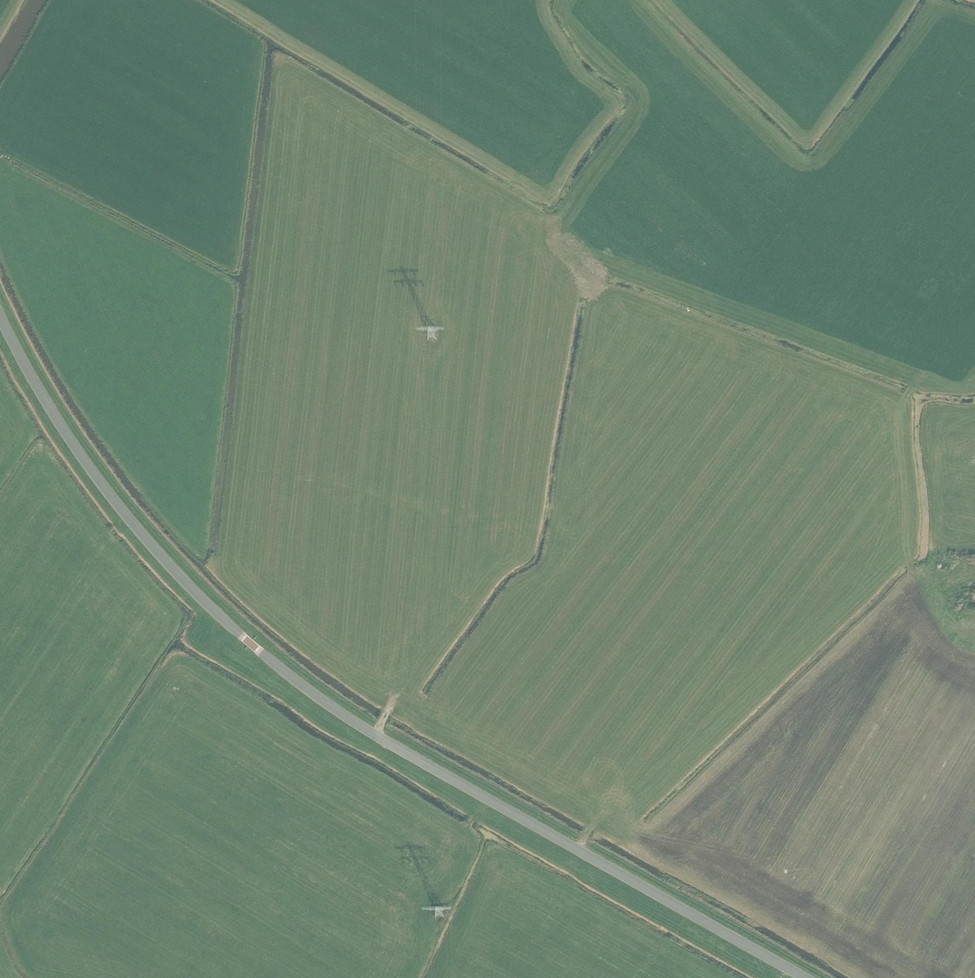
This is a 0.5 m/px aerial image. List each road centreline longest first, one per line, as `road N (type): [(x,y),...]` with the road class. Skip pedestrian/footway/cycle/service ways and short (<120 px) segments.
road 1 (tertiary): [(805,977),(405,753),(251,644),(174,571),(98,480),(0,316)]

